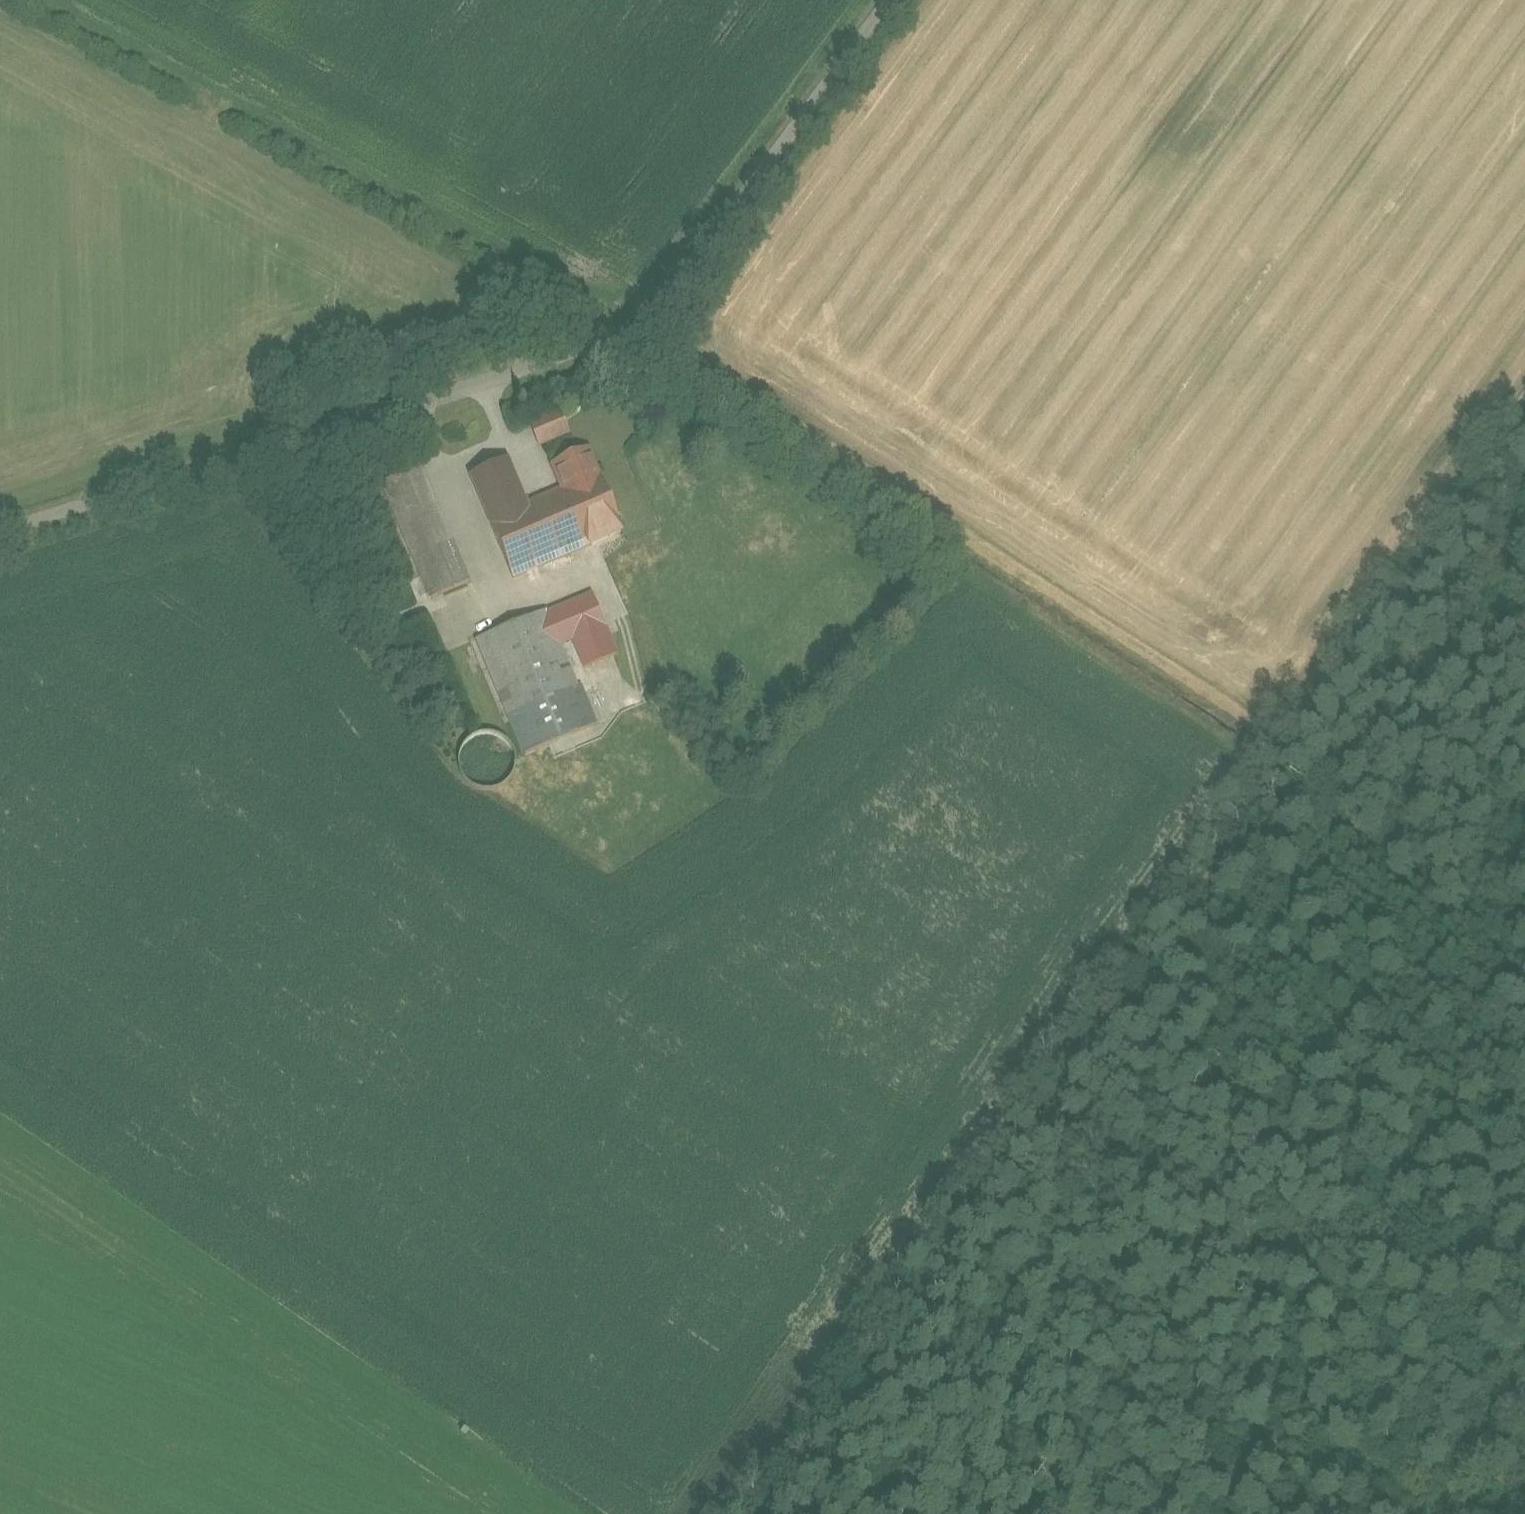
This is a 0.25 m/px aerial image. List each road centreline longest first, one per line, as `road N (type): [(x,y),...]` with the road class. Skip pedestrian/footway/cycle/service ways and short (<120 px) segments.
road 1 (residential): [(0,529),(580,360),(634,333),(711,246),(897,0)]

